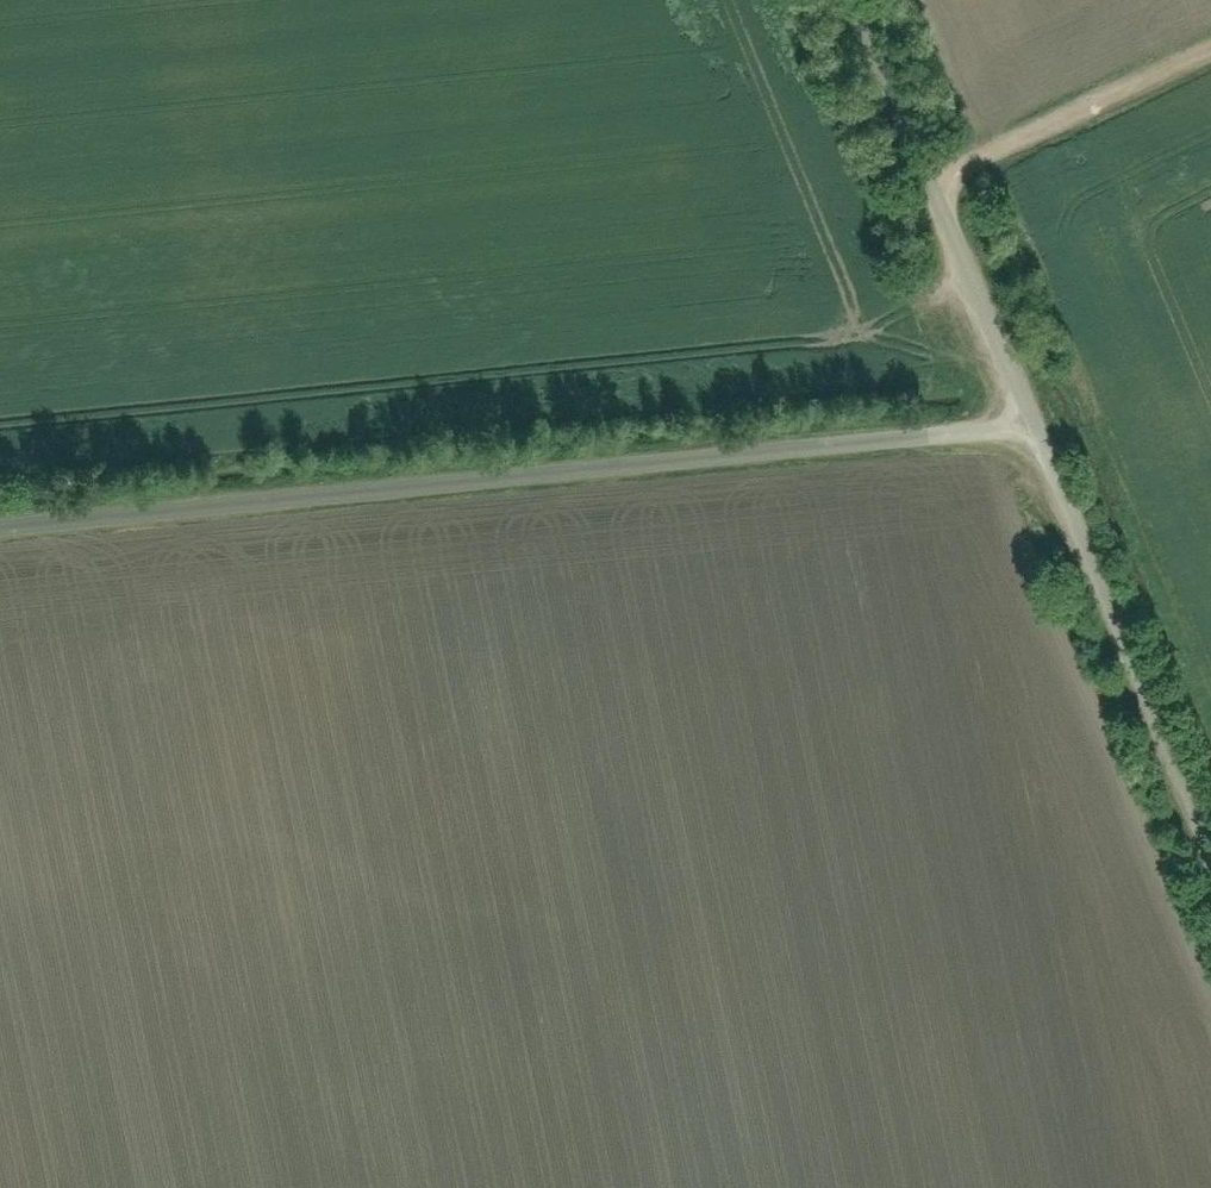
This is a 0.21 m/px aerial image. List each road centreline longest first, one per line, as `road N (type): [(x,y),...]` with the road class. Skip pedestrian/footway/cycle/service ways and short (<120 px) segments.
road 1 (unclassified): [(1210,837),(854,0)]
road 2 (track): [(937,192),(1210,58)]

